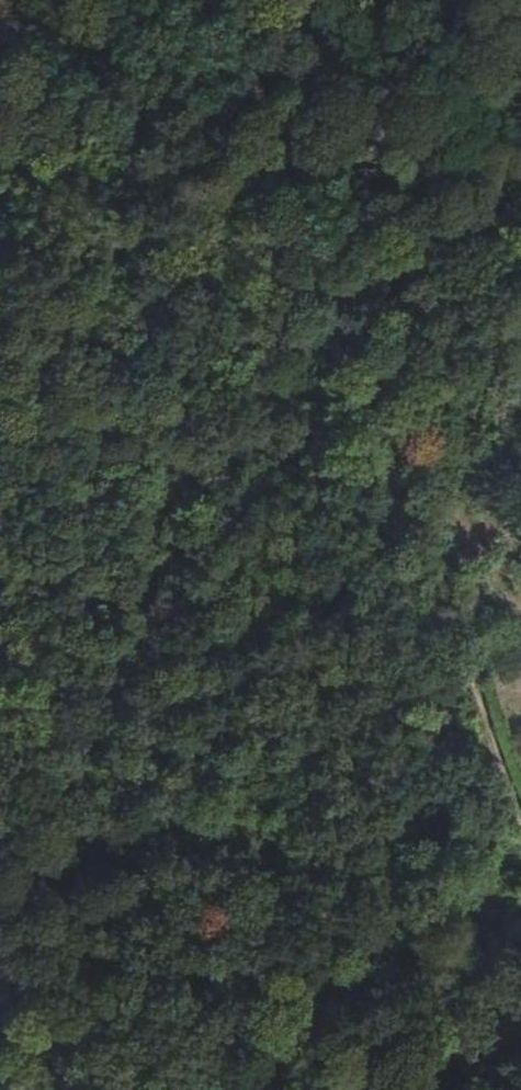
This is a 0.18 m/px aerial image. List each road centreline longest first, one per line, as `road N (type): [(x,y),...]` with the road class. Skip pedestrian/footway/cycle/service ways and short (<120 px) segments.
road 1 (track): [(520,853),(434,585),(384,483),(346,293),(287,155),(223,48),(181,0)]

